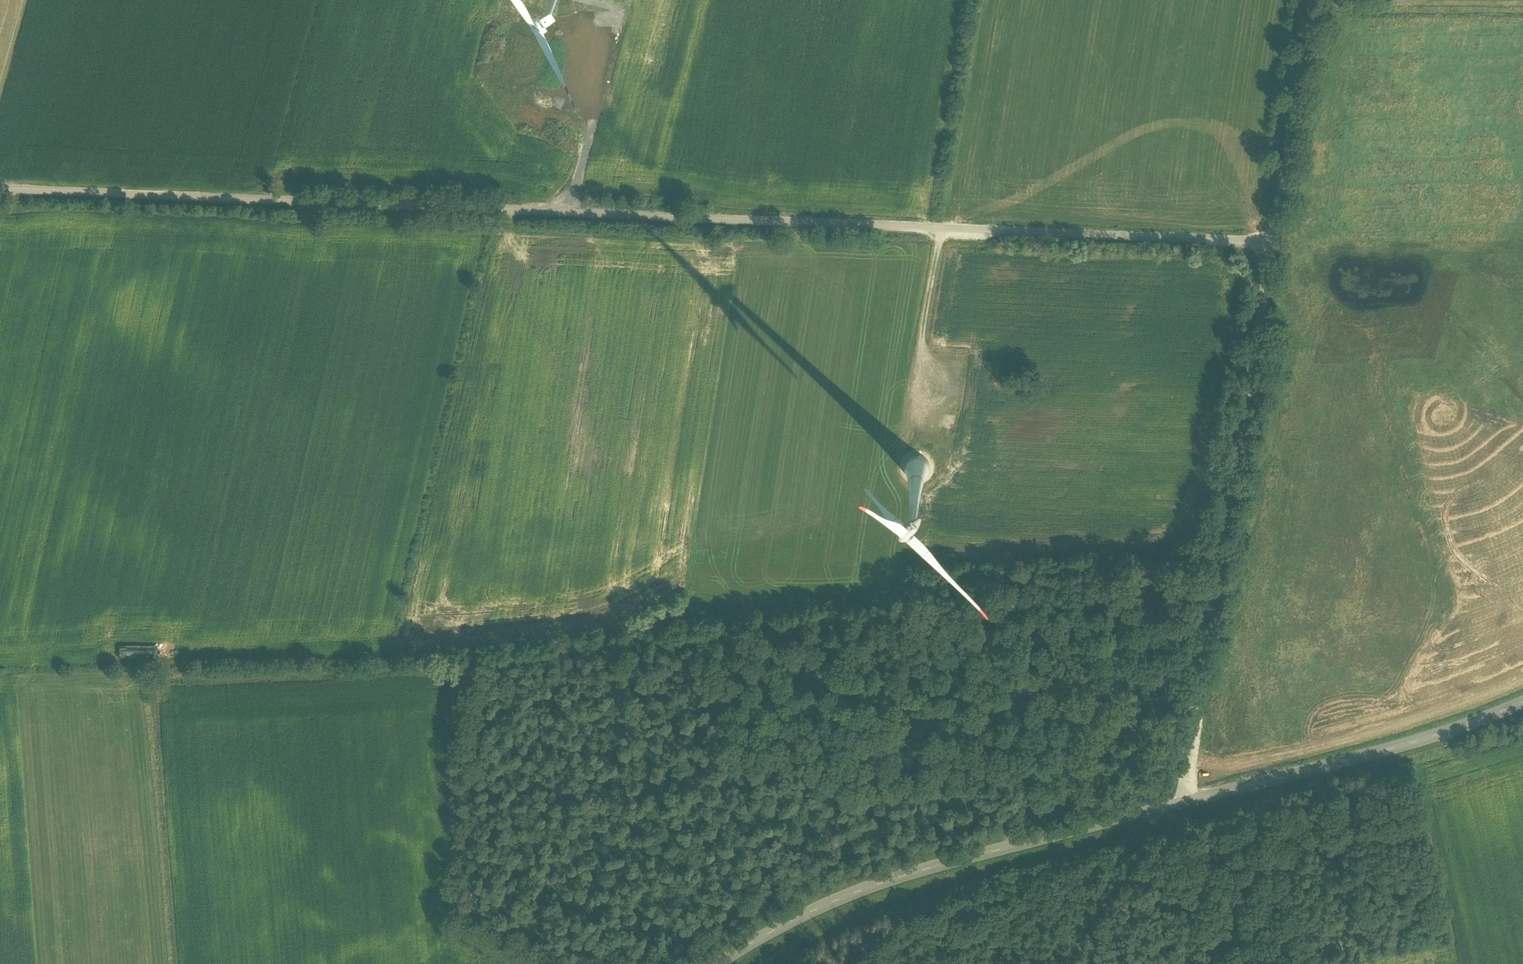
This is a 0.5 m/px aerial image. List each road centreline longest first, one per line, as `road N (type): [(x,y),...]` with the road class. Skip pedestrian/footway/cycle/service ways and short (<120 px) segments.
road 1 (unclassified): [(1262,236),(0,187)]
road 2 (unclassified): [(1262,236),(1179,803)]
road 3 (tertiary): [(1179,803),(904,875),(776,928),(718,963)]
road 4 (tertiary): [(1522,702),(1407,743),(1179,803)]
road 5 (unclassified): [(1304,0),(1262,236)]

